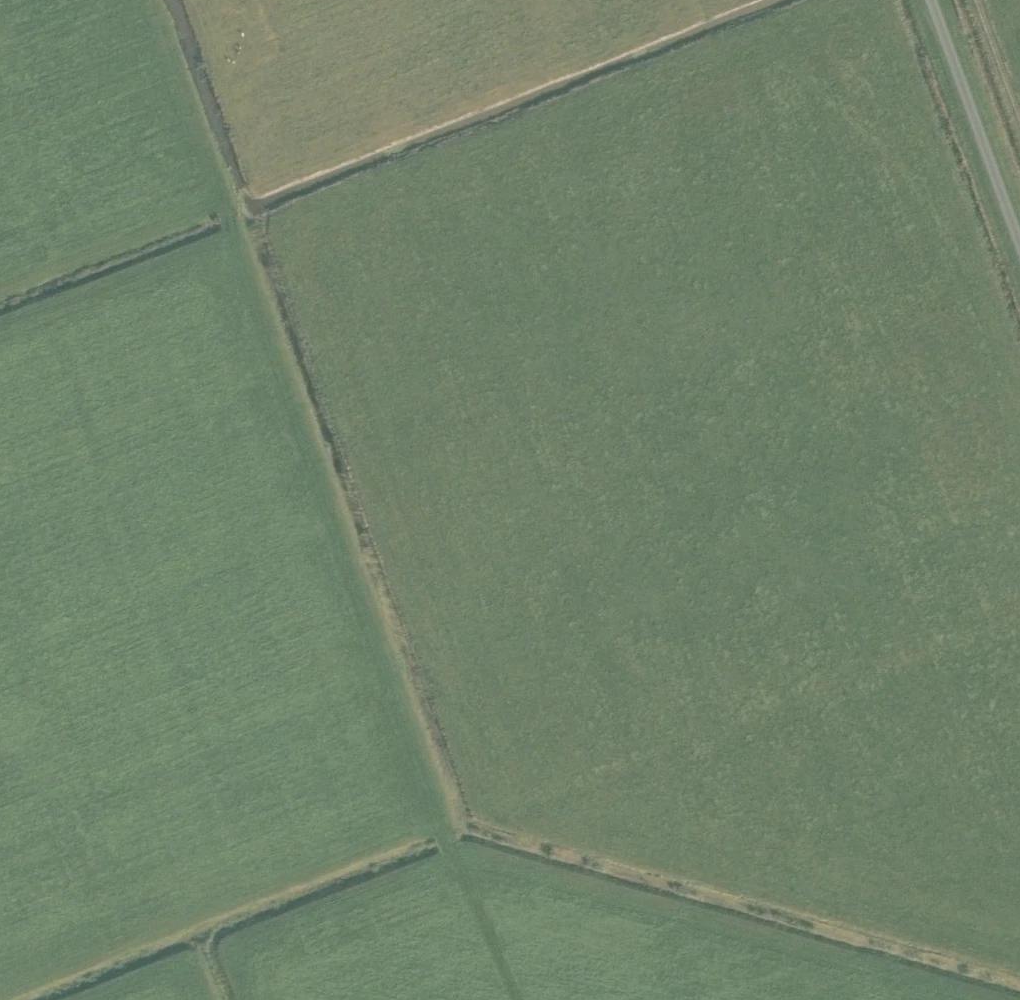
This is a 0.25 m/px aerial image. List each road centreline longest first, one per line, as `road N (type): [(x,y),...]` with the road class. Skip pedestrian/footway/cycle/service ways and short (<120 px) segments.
road 1 (unclassified): [(1019,244),(933,0)]

